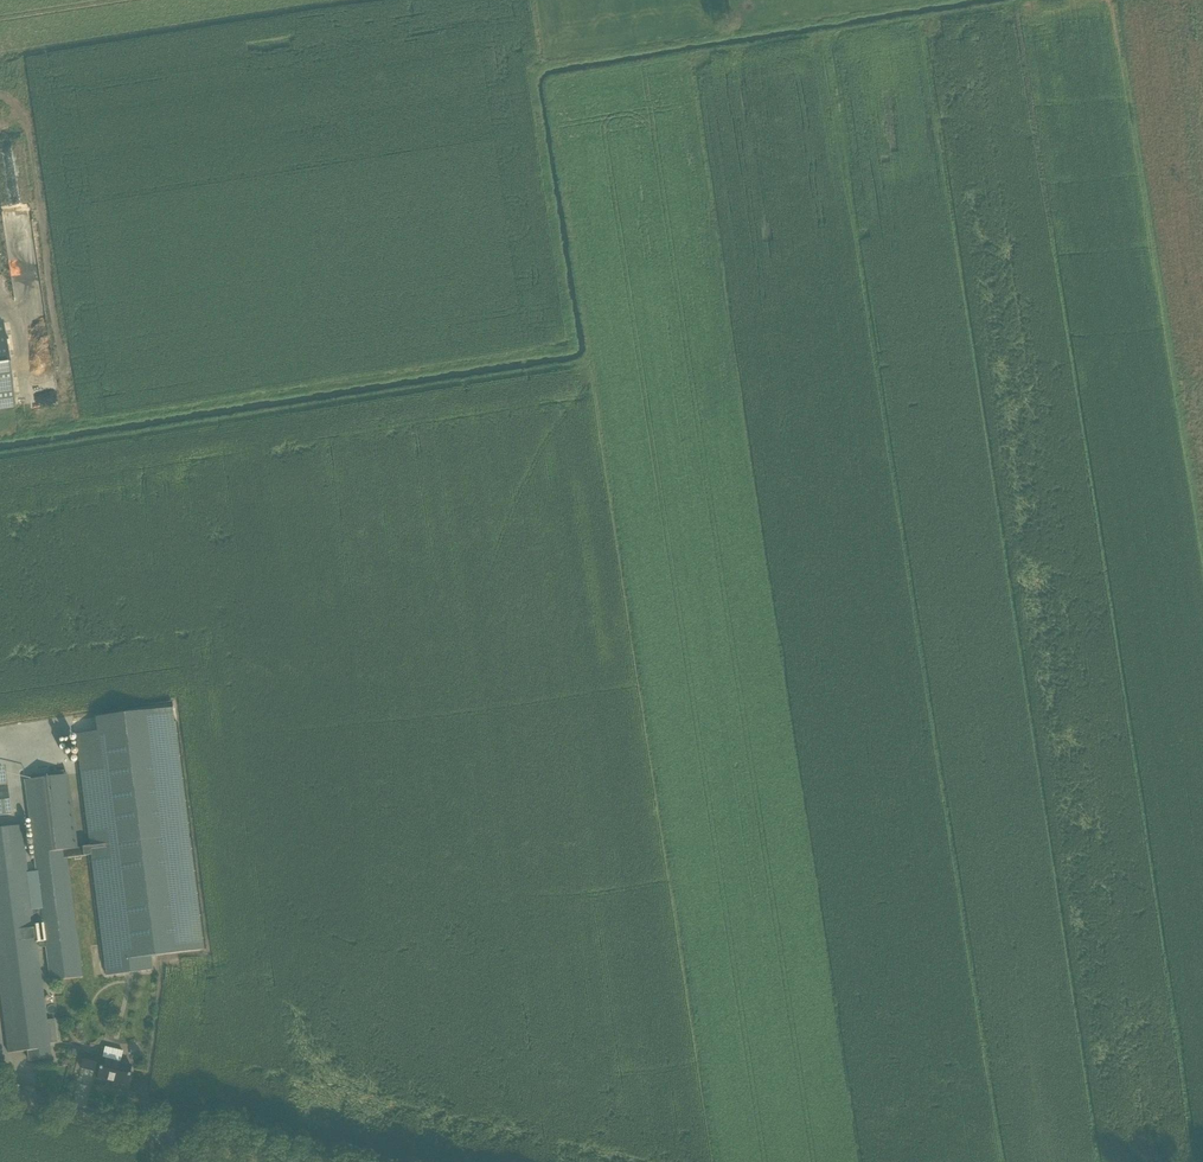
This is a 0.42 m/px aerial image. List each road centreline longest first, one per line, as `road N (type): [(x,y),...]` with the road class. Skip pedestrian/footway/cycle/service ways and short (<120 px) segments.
road 1 (unclassified): [(172,1132),(0,1093)]
road 2 (unclassified): [(172,1132),(298,1161)]

